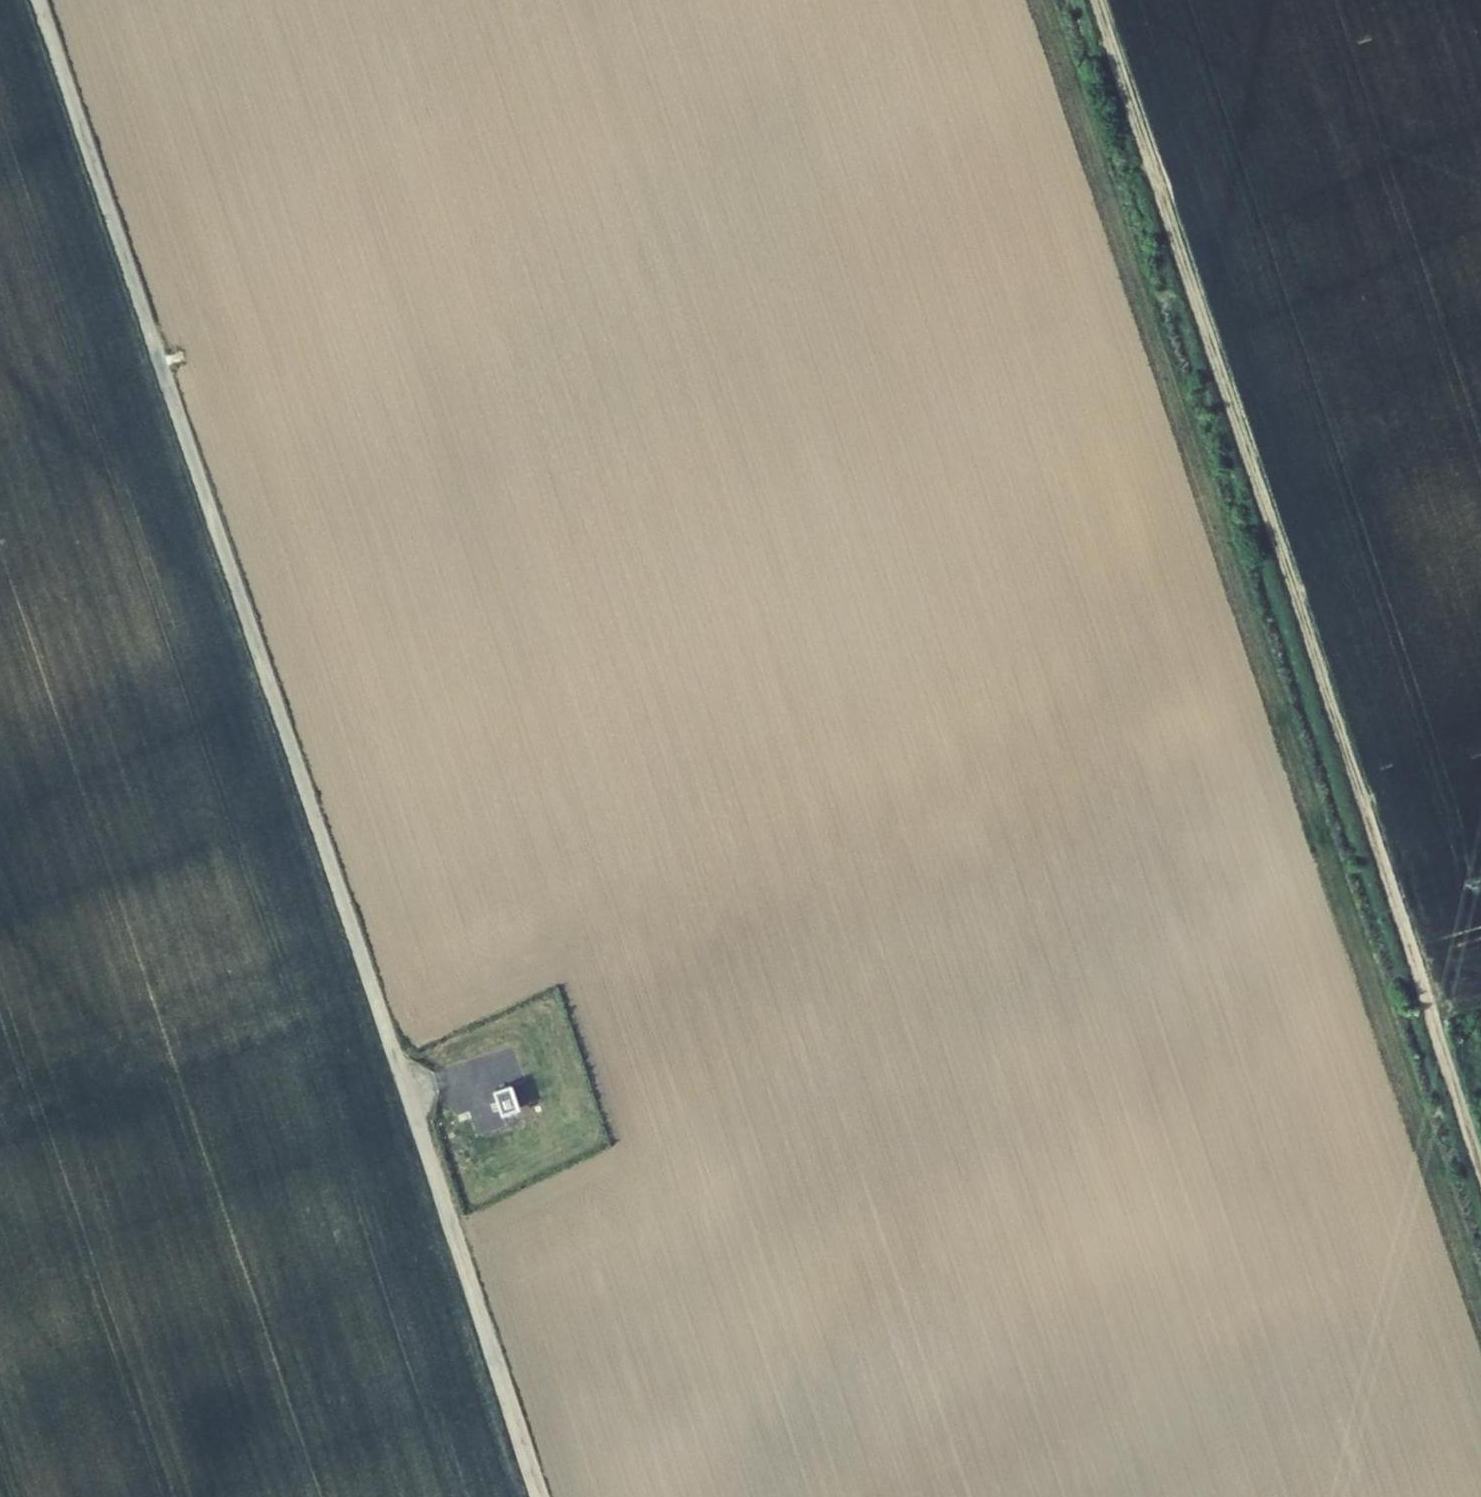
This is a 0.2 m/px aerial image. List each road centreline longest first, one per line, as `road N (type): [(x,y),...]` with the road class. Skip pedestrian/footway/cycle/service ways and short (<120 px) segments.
road 1 (unclassified): [(540,1496),(37,0)]
road 2 (track): [(1480,1145),(1098,0)]

